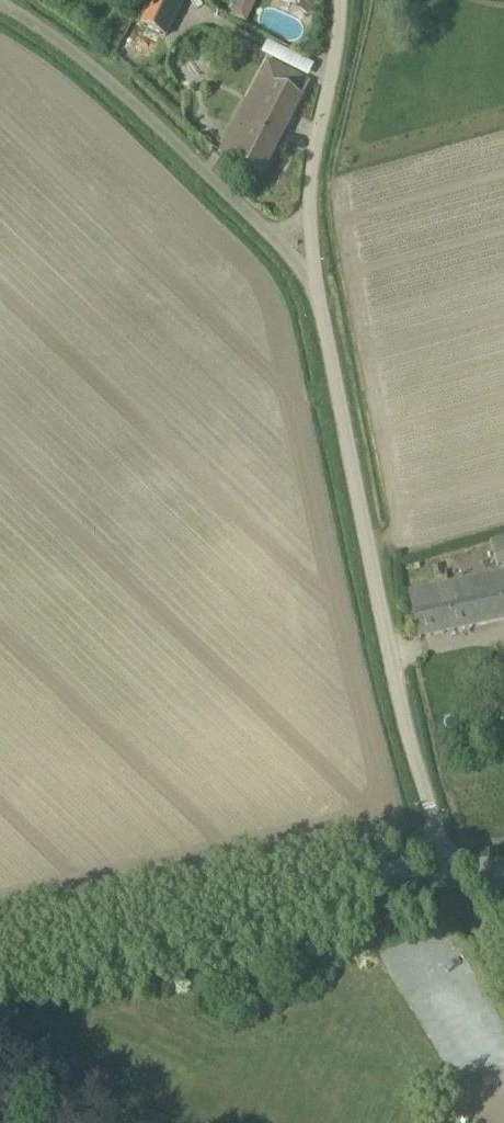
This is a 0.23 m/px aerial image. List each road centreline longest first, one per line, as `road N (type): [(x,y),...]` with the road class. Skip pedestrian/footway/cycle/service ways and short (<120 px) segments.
road 1 (unclassified): [(449,861),(402,710),(325,318),(304,260)]
road 2 (unclassified): [(0,954),(449,861)]
road 3 (unclassified): [(304,260),(0,5)]
road 4 (unclassified): [(304,260),(342,0)]

